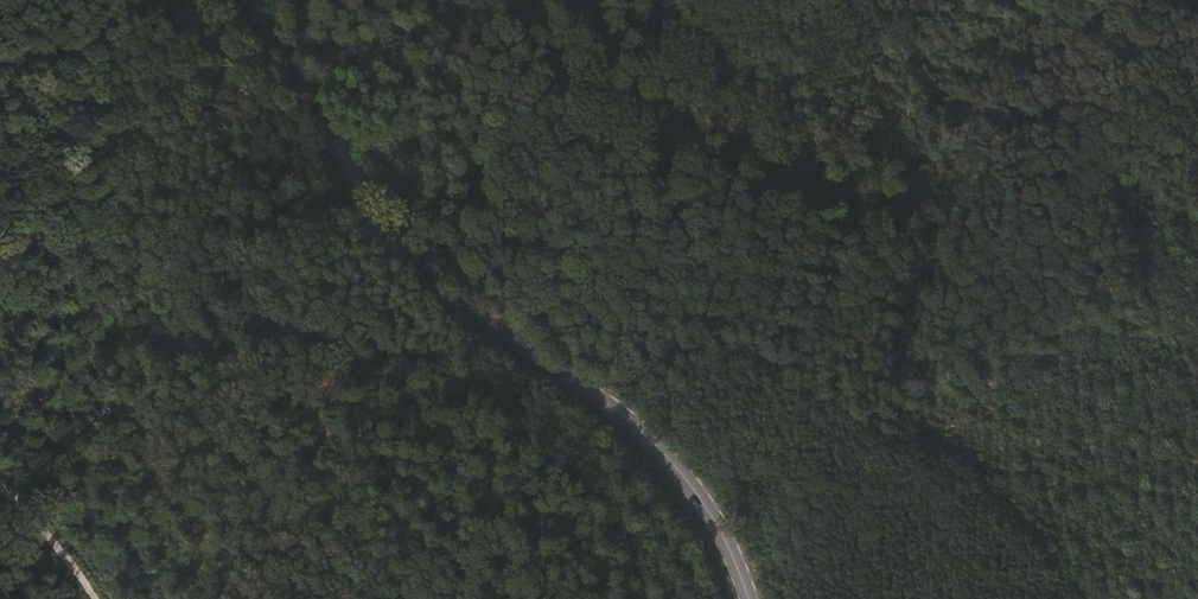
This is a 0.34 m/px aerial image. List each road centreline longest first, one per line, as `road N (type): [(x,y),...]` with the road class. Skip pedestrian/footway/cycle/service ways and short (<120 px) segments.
road 1 (secondary): [(749,598),(711,512),(649,436),(461,309),(406,254),(251,0)]

